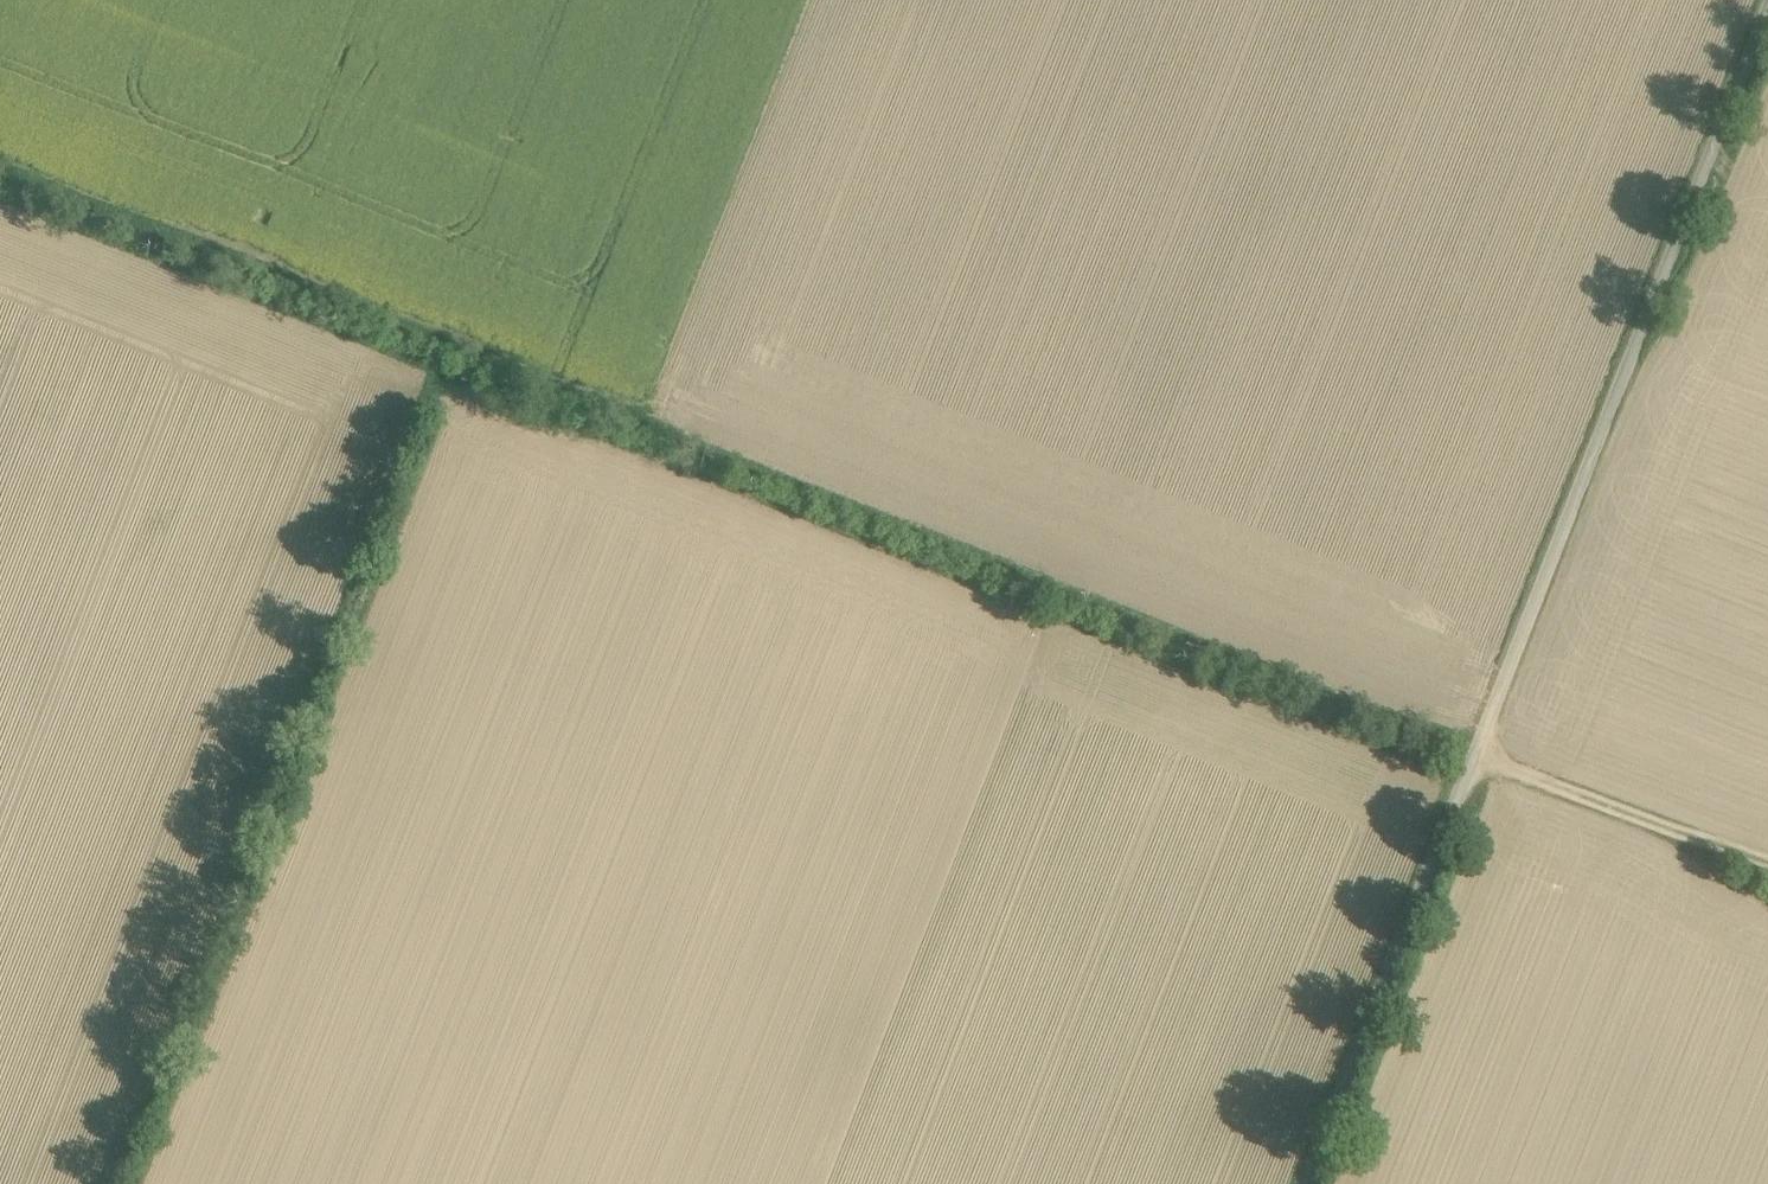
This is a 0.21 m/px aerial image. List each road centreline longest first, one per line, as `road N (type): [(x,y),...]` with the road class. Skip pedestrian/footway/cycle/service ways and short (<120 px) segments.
road 1 (track): [(1761,0),(1294,1183)]
road 2 (track): [(1467,749),(1767,872)]

